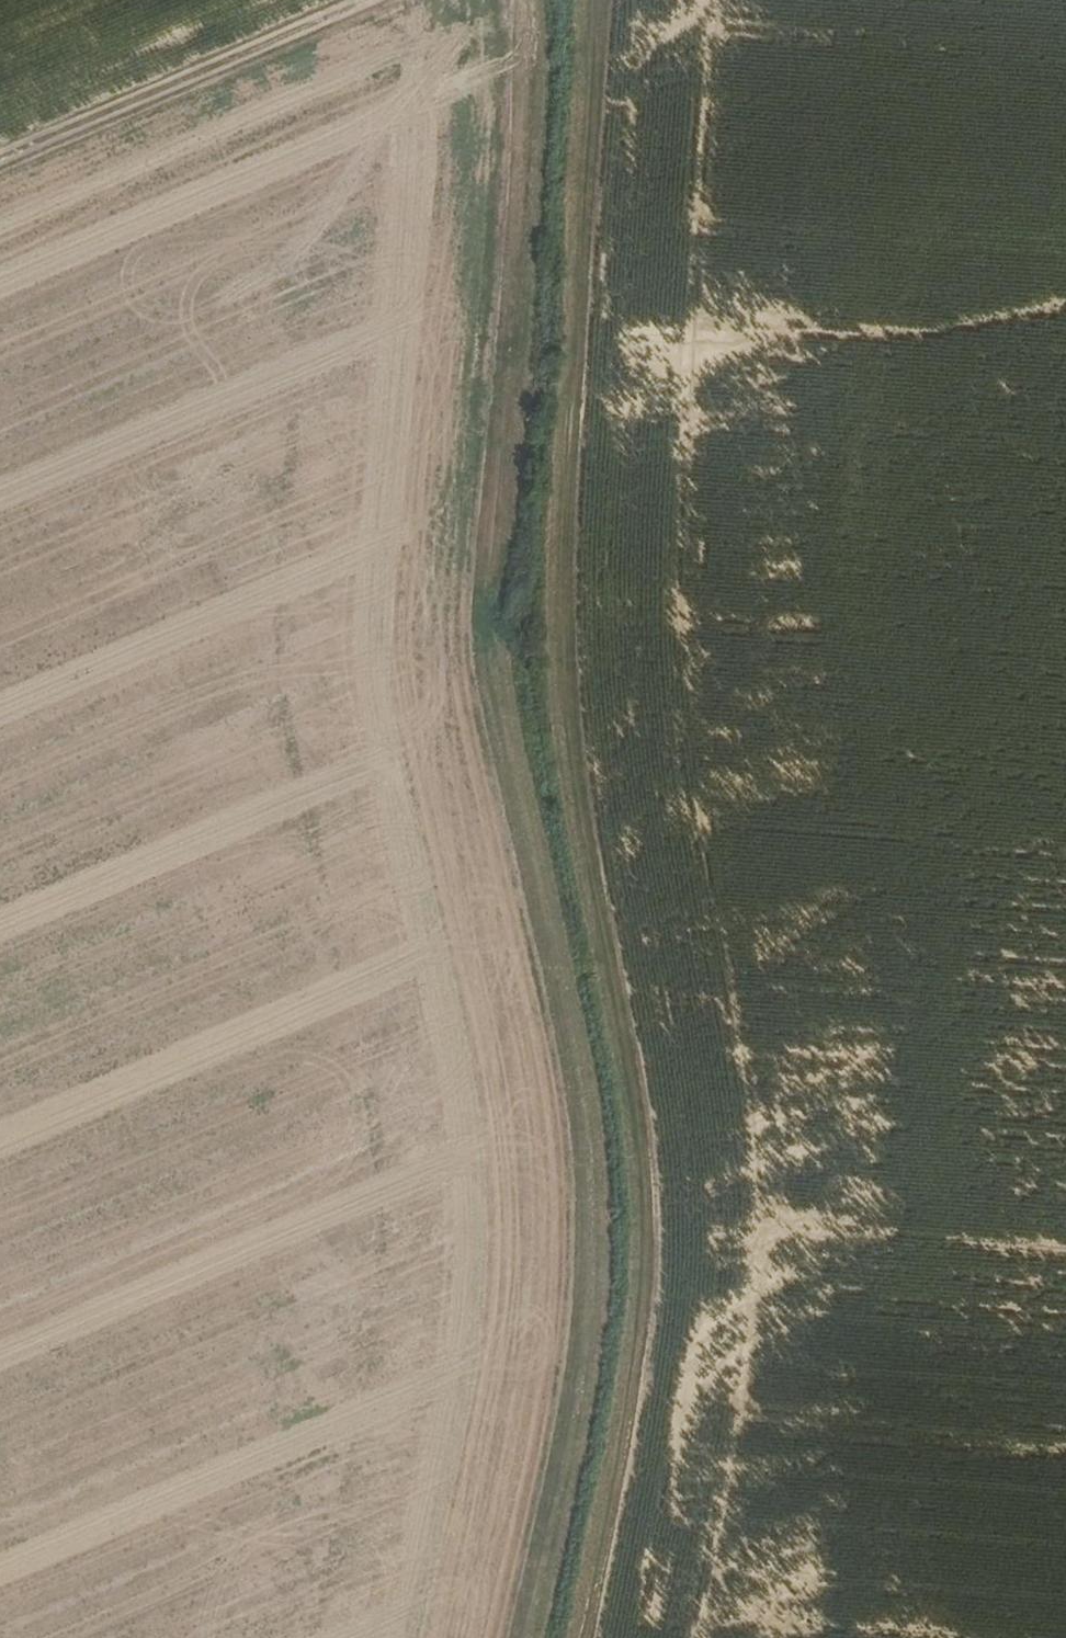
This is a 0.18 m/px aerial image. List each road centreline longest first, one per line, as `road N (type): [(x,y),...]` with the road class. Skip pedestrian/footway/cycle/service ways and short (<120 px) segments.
road 1 (track): [(0,160),(370,0)]

